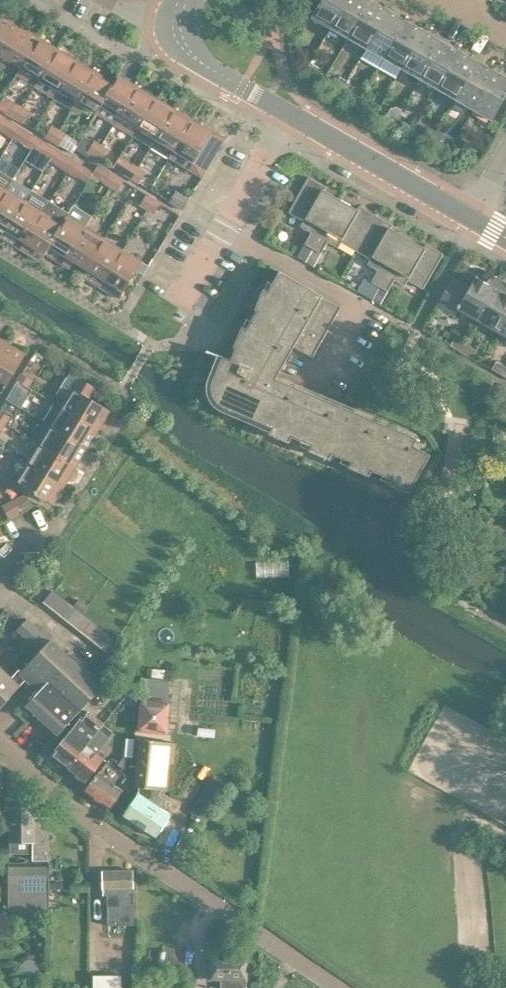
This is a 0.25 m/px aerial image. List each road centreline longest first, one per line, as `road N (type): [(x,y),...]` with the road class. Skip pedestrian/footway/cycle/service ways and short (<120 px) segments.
road 1 (residential): [(333,987),(88,822),(0,741)]
road 2 (residential): [(178,302),(288,116)]
road 3 (tertiary): [(474,222),(288,116)]
road 4 (tertiary): [(288,116),(192,59),(181,49),(178,19)]

